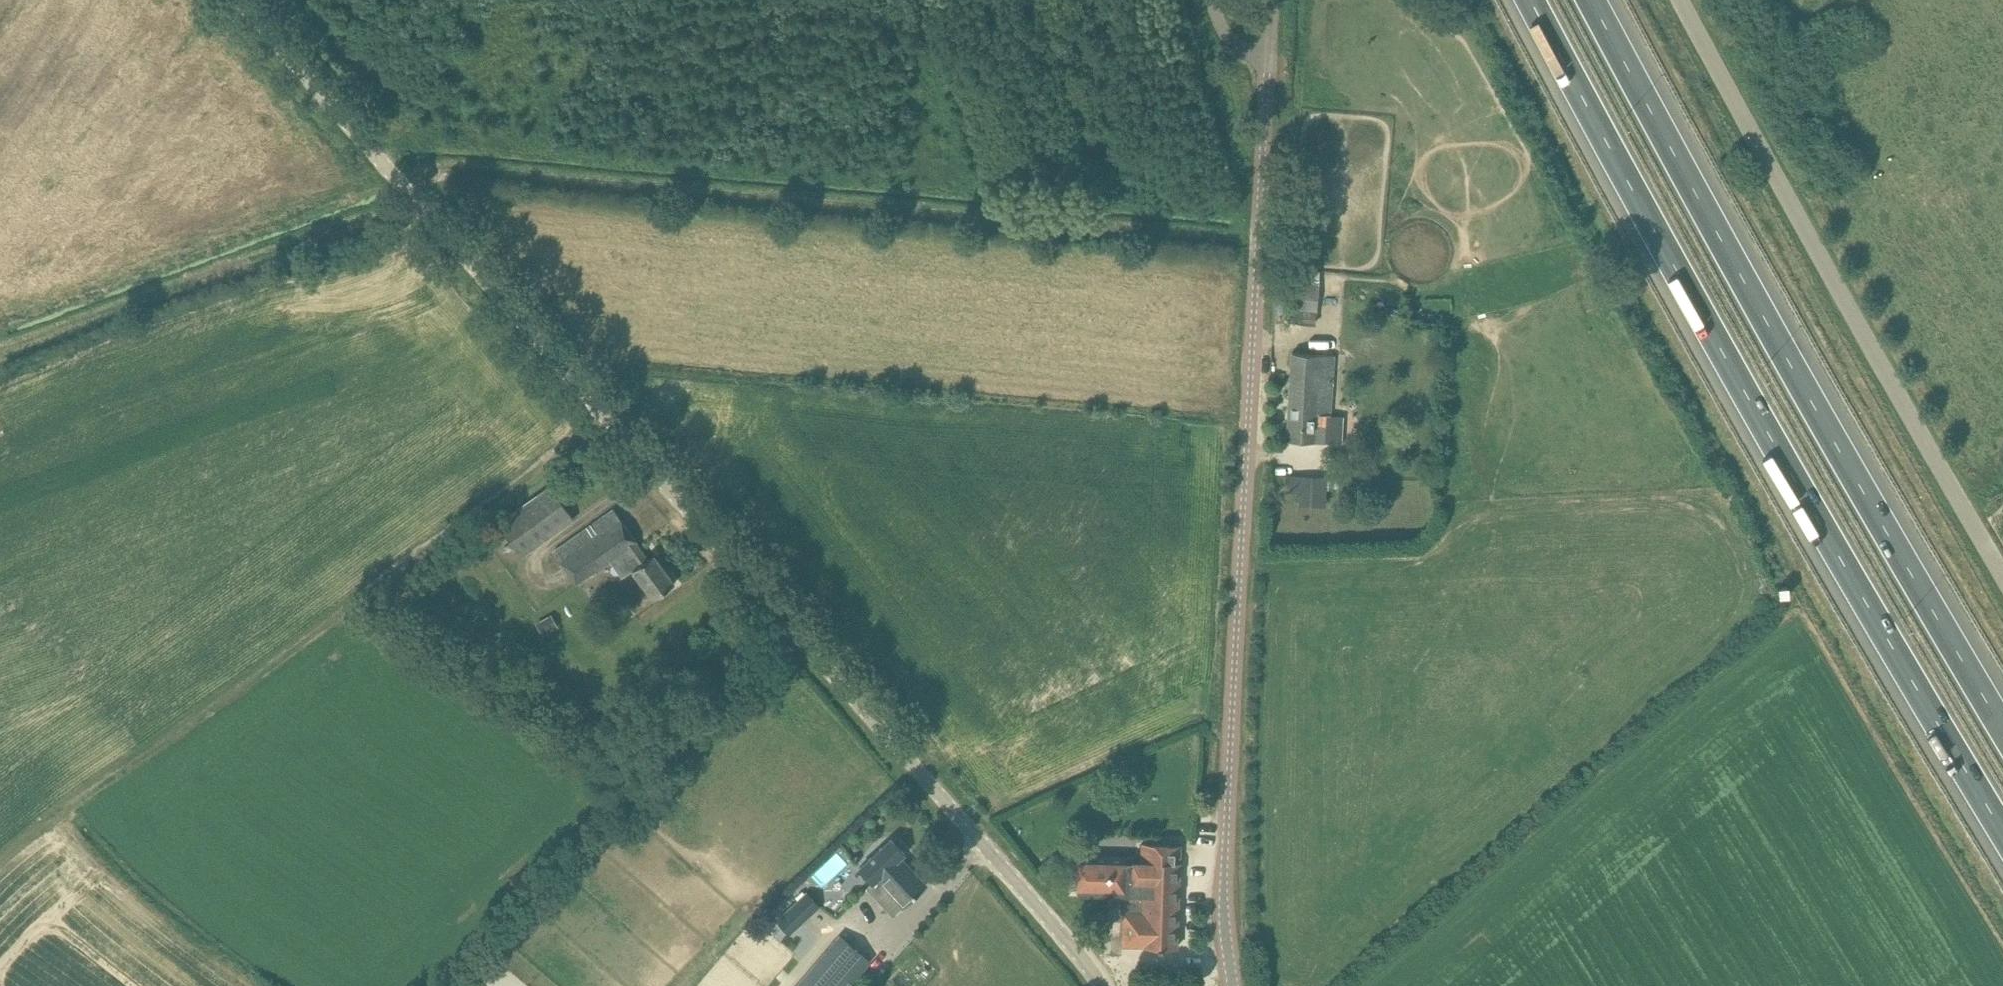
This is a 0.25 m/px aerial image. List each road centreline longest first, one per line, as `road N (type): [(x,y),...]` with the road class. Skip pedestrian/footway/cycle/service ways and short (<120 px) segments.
road 1 (unclassified): [(1104,985),(240,0)]
road 2 (unclassified): [(1233,985),(1224,898),(1276,0)]
road 3 (motorway): [(1537,0),(1797,478),(2002,826)]
road 4 (motorway): [(2002,725),(1600,0)]
road 5 (track): [(0,862),(607,418)]
road 6 (unclassified): [(2002,566),(1687,0)]

